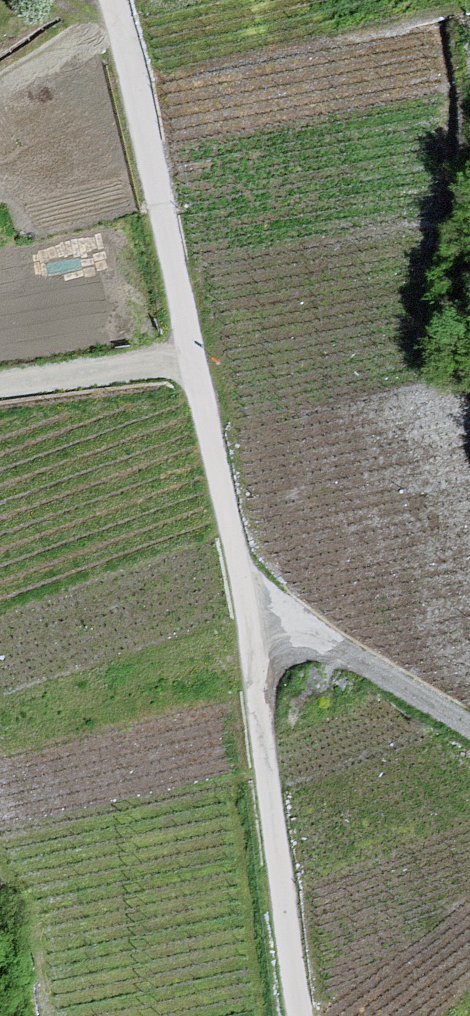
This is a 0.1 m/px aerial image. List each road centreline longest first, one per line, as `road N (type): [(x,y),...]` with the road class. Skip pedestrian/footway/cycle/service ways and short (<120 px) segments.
road 1 (unclassified): [(292,1015),(236,619),(157,200),(105,0)]
road 2 (track): [(236,619),(439,720),(469,745)]
road 3 (track): [(0,394),(189,370)]

